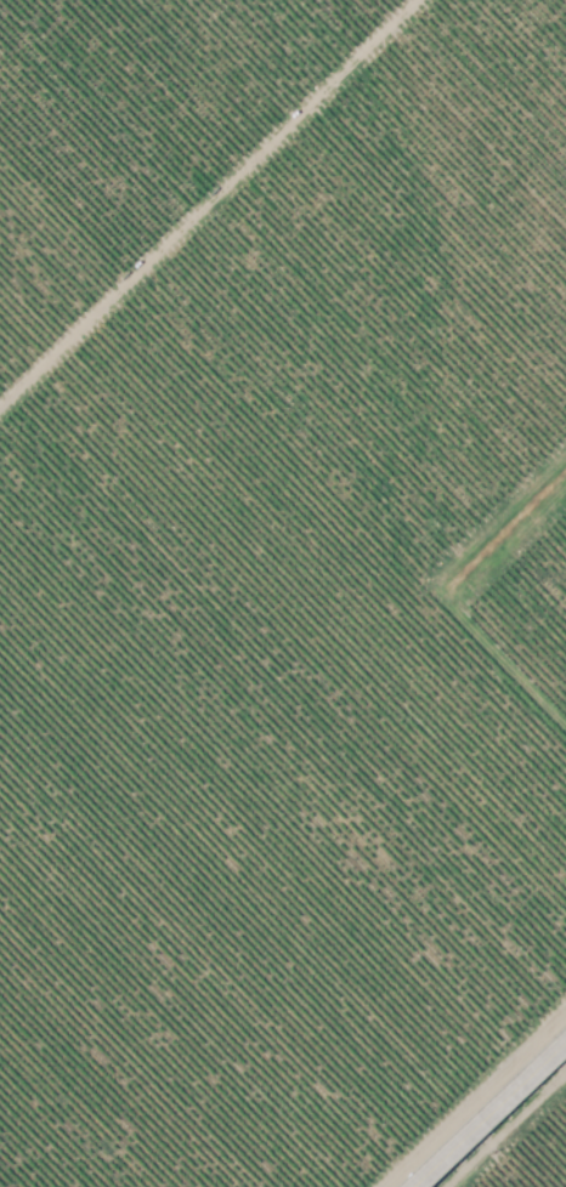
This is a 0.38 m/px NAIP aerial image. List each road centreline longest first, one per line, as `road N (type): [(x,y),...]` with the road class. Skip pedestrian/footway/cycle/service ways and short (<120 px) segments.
road 1 (secondary): [(420,1186),(565,1048)]

